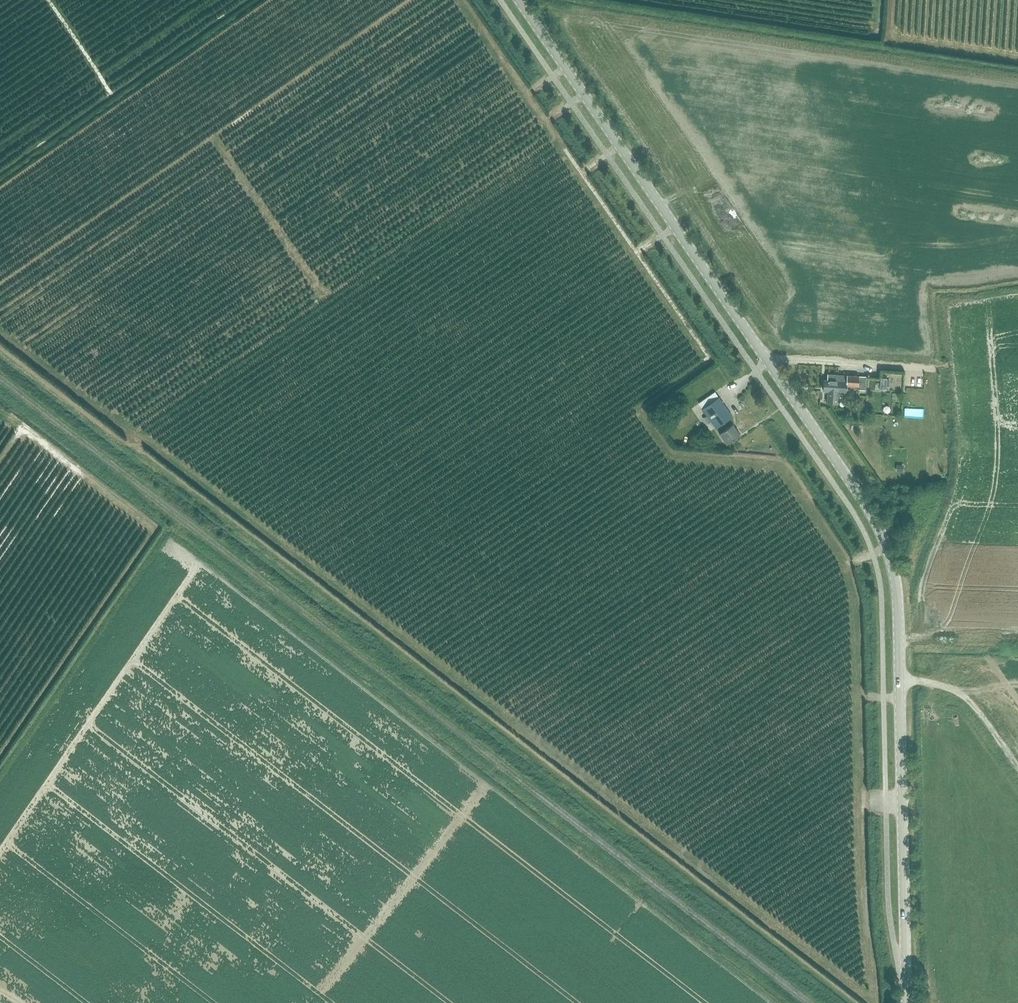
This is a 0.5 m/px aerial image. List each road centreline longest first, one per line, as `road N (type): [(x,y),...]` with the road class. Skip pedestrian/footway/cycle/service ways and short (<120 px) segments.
road 1 (tertiary): [(907,1002),(893,597),(880,536),(520,0)]

